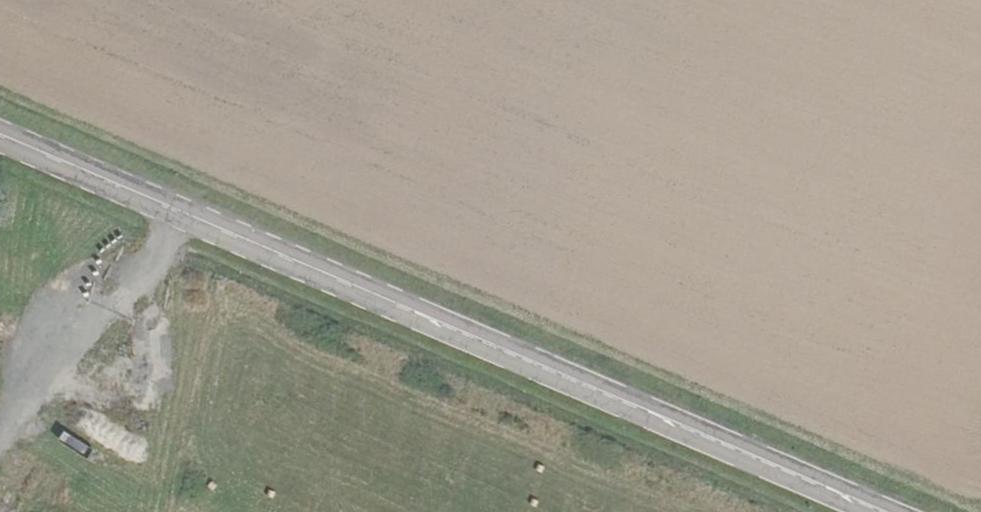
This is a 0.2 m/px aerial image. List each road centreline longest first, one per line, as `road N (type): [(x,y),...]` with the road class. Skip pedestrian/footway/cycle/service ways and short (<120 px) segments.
road 1 (secondary): [(0,141),(874,511)]

